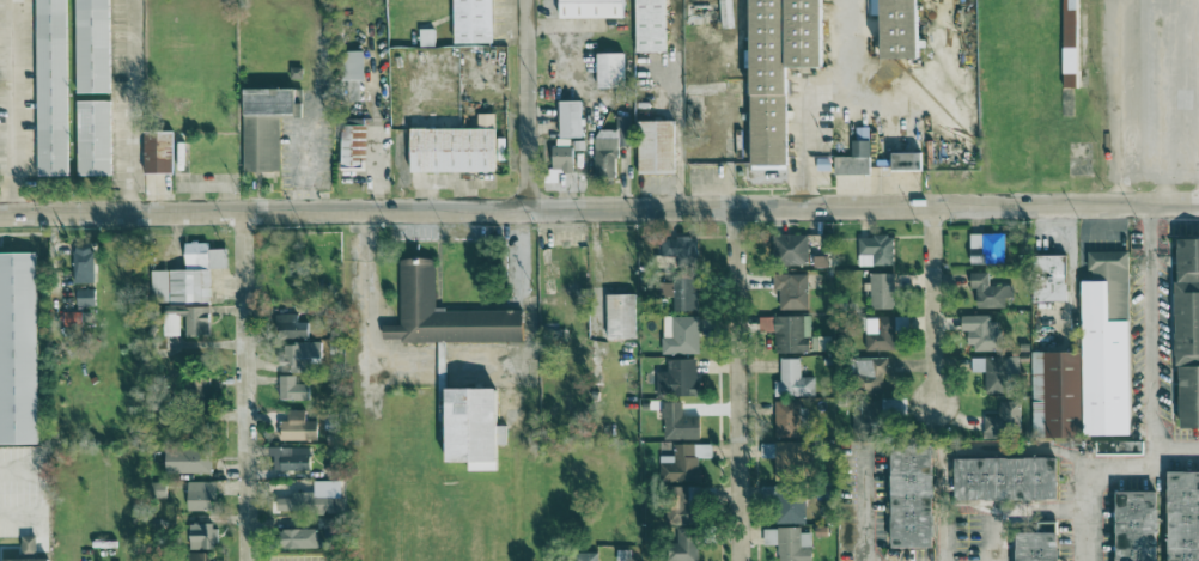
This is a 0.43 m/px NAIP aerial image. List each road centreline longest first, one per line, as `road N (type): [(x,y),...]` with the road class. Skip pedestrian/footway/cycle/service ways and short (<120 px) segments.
road 1 (tertiary): [(0,213),(1198,201)]
road 2 (residential): [(735,208),(742,560)]
road 3 (residential): [(242,211),(247,560)]
road 4 (tertiary): [(527,0),(529,208)]
road 5 (residential): [(933,207),(936,403)]

